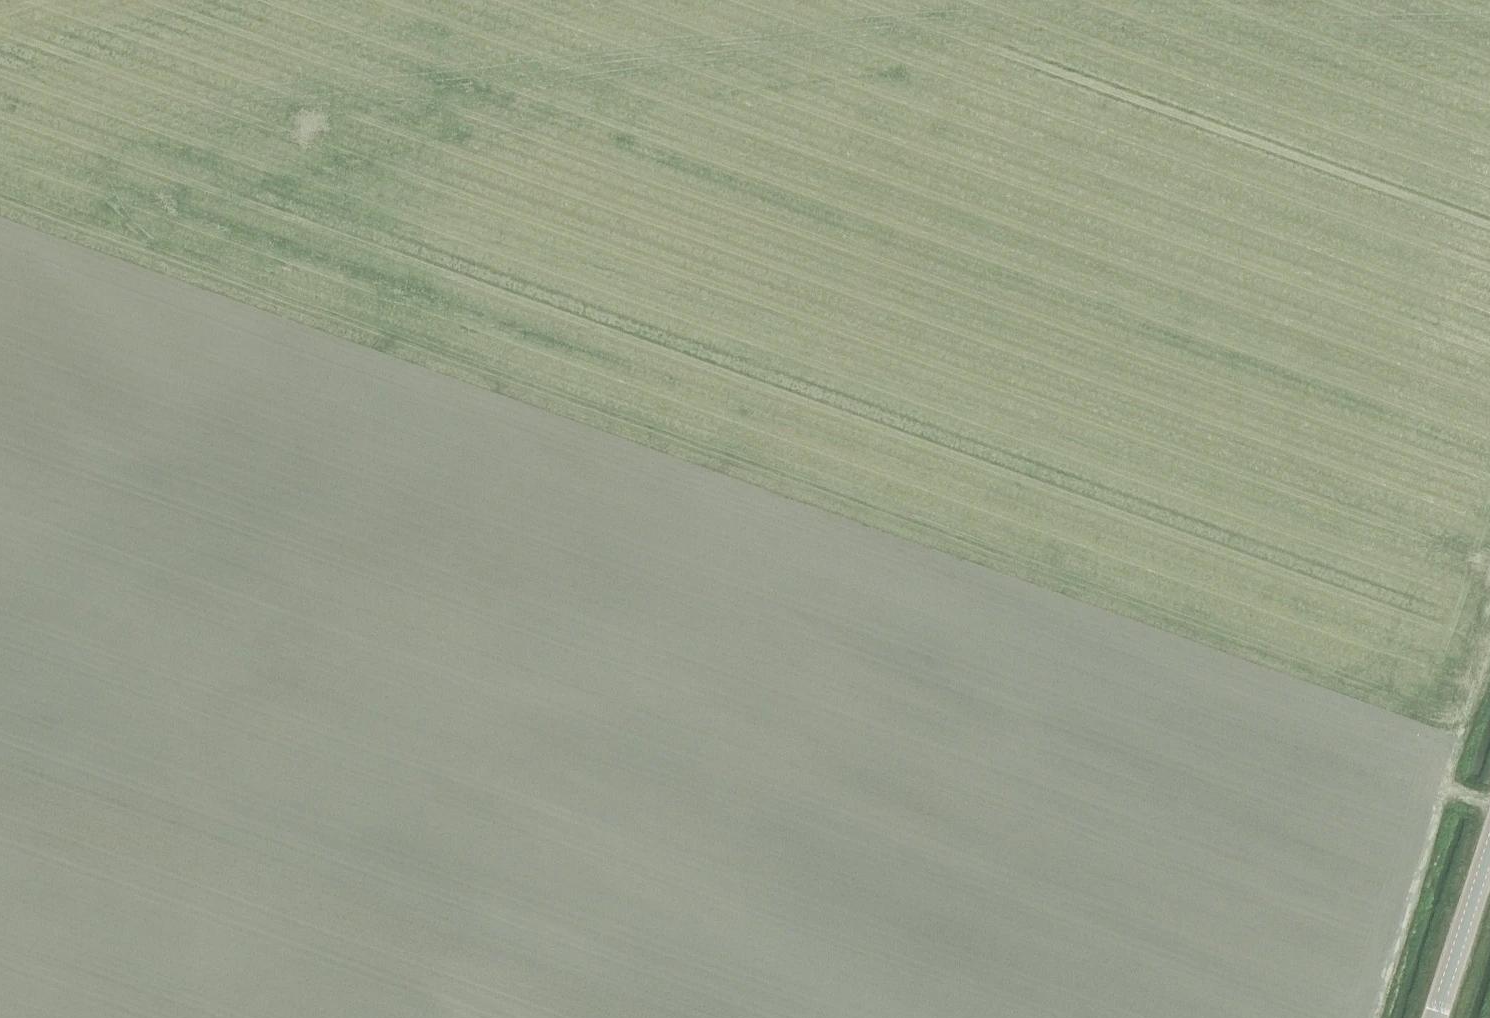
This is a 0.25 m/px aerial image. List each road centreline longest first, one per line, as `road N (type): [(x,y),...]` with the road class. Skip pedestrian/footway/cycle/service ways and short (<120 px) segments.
road 1 (unclassified): [(1437,1017),(1489,852)]

